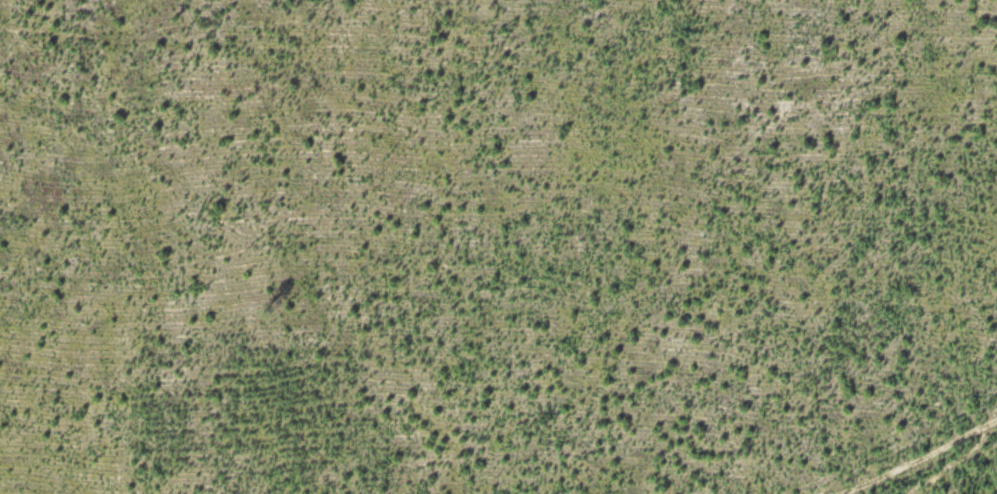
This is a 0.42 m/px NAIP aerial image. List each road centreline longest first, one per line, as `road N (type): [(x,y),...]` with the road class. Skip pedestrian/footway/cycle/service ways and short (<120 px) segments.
road 1 (track): [(835,493),(996,419)]

